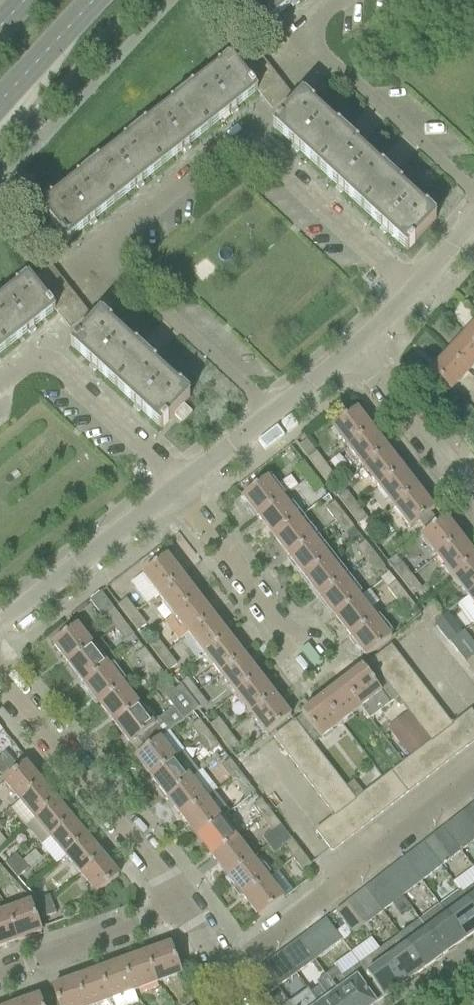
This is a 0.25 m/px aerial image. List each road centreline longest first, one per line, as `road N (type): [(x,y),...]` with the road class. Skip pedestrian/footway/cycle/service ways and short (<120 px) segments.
road 1 (residential): [(412,297),(249,138),(101,252),(273,414)]
road 2 (residential): [(223,977),(473,782)]
road 3 (residential): [(182,907),(0,682)]
road 4 (residential): [(343,0),(300,33),(473,191)]
road 5 (residential): [(0,386),(28,364),(52,364),(177,489)]
road 6 (tertiary): [(0,622),(177,489)]
road 7 (residential): [(297,649),(177,489)]
road 8 (residential): [(0,977),(182,907)]
road 9 (residential): [(473,505),(355,352)]
road 10 (primary): [(0,105),(95,0)]
road 11 (tertiary): [(177,489),(273,414)]

